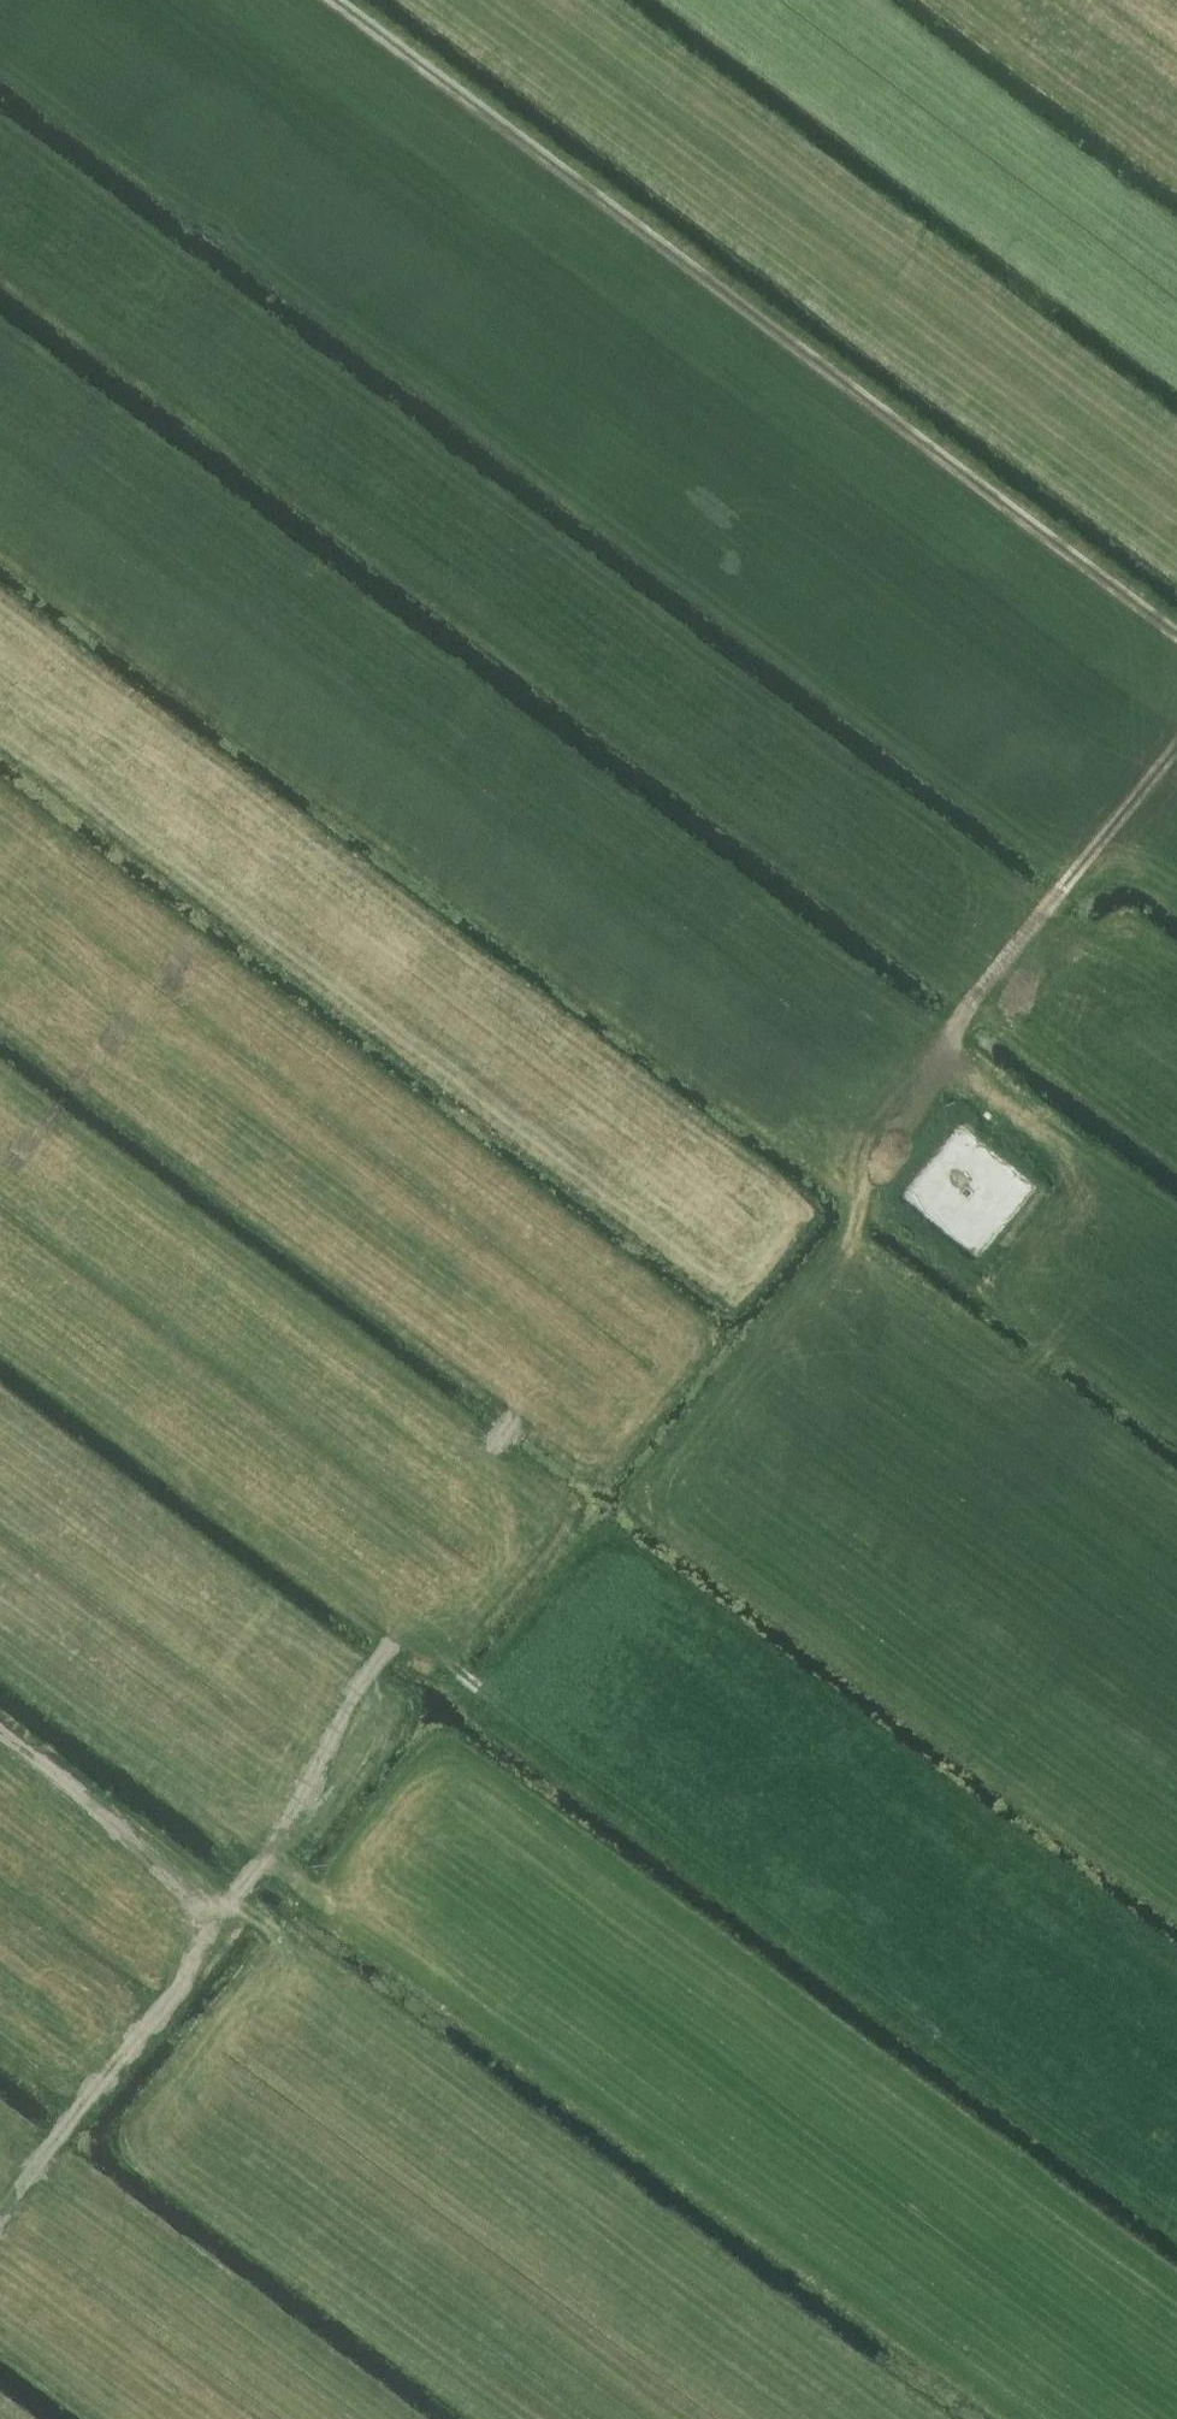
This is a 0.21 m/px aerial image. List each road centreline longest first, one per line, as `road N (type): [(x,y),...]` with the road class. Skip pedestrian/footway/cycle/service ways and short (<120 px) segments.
road 1 (track): [(334,0),(1176,636)]
road 2 (track): [(945,1041),(1176,749)]

